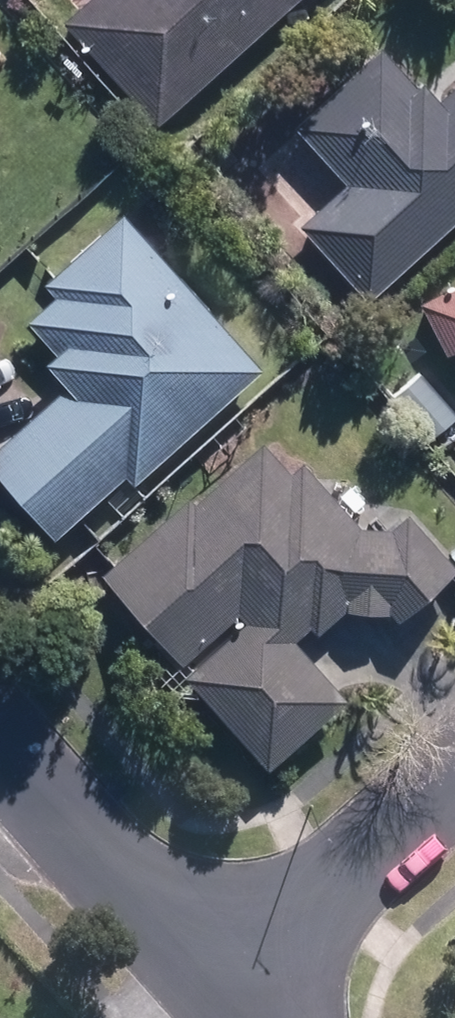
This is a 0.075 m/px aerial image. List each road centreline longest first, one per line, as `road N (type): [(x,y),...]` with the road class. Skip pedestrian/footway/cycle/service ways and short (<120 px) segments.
road 1 (residential): [(226,985),(0,744)]
road 2 (residential): [(454,782),(226,985)]

